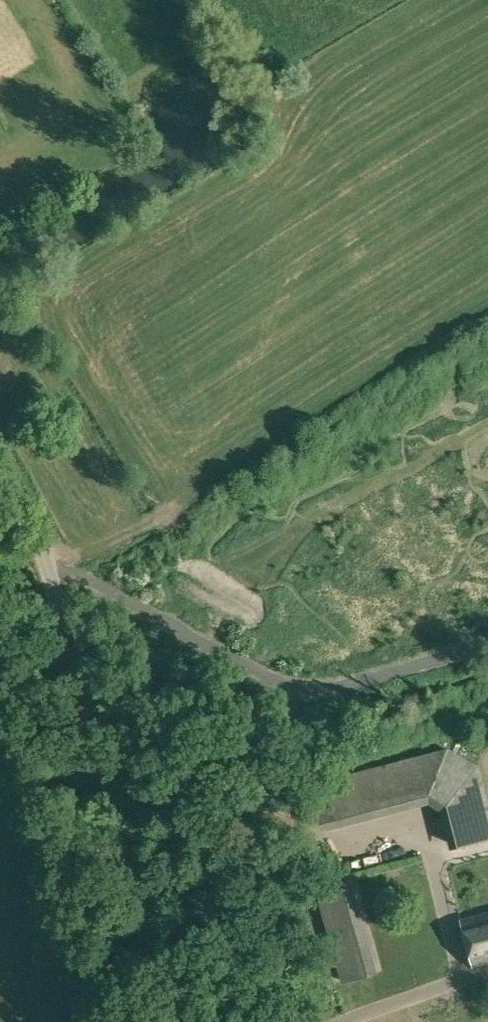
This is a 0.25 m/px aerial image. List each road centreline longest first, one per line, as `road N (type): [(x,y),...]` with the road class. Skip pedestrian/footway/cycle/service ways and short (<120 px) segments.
road 1 (unclassified): [(189,1021),(67,591),(0,467)]

